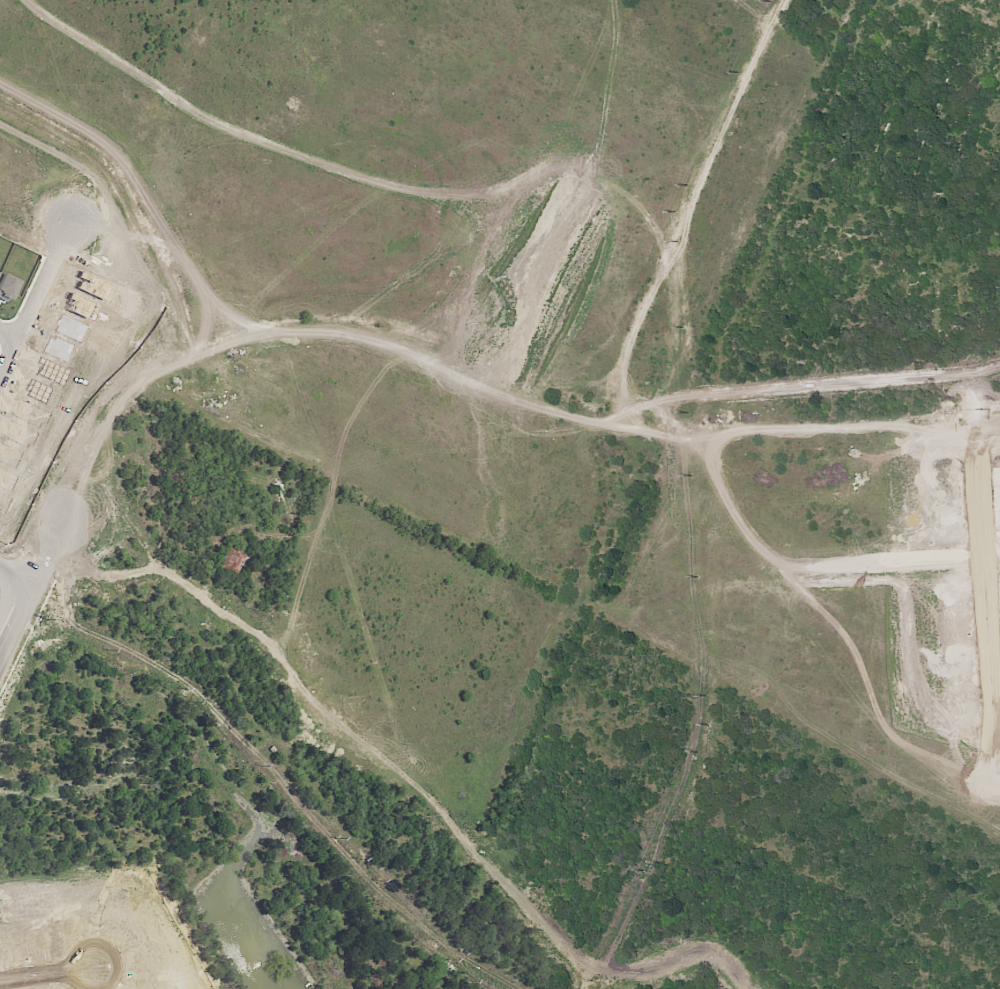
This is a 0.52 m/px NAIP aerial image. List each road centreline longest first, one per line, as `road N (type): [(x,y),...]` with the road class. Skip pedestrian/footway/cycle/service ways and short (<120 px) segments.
road 1 (residential): [(535,411),(489,504),(326,470),(280,476),(241,497),(177,553),(252,638),(515,879),(594,727),(599,695),(580,547),(489,504)]
road 2 (residential): [(886,988),(990,745),(989,553),(962,257),(999,154)]
road 3 (residential): [(271,339),(312,338),(657,451),(713,461),(999,450)]
road 4 (residential): [(999,430),(785,444),(698,439),(604,416),(382,334),(279,309)]
road 5 (residential): [(669,0),(593,167),(571,296),(540,390)]
road 6 (residential): [(800,569),(801,719),(715,953)]
road 7 (residential): [(254,119),(574,264)]
road 8 (residential): [(782,320),(775,240),(782,210),(875,0)]
road 9 (residential): [(219,209),(169,111),(67,46),(0,16)]
road 10 (residential): [(208,300),(175,329),(46,524)]
road 11 (residential): [(60,544),(152,397),(219,346)]
road 12 (residential): [(406,0),(621,102)]
road 13 (residential): [(278,306),(258,281),(237,278),(210,295),(206,327),(219,346),(252,352),(277,329),(278,306)]
road 14 (residential): [(999,308),(782,320)]
road 15 (residential): [(999,552),(800,569)]
road 16 (residential): [(22,341),(91,190)]
road 17 (residential): [(0,677),(60,544)]
road 18 (residential): [(280,0),(255,53),(254,119)]

